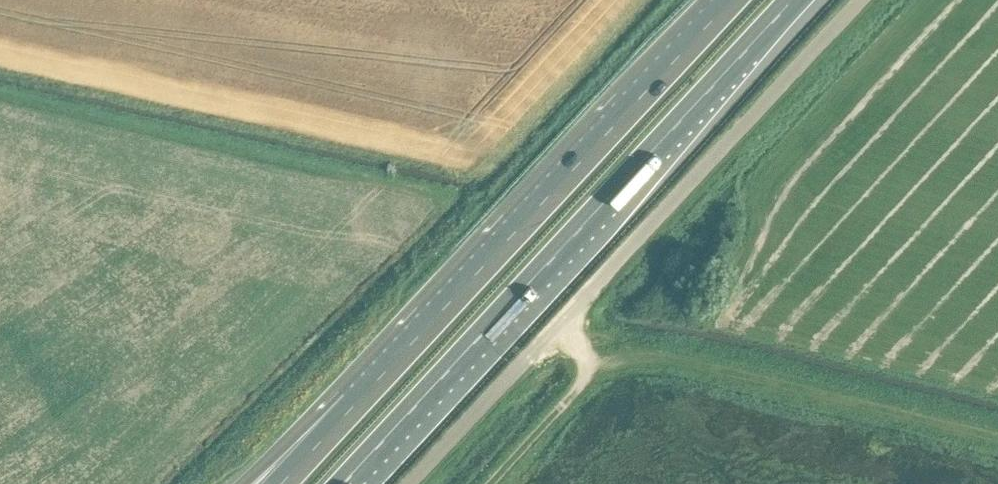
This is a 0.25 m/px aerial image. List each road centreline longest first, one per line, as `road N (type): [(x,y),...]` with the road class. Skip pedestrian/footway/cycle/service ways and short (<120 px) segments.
road 1 (unclassified): [(409,483),(860,0)]
road 2 (motorway): [(342,483),(793,0)]
road 3 (motorway): [(732,0),(354,406)]
road 4 (motorway): [(354,406),(244,483)]

